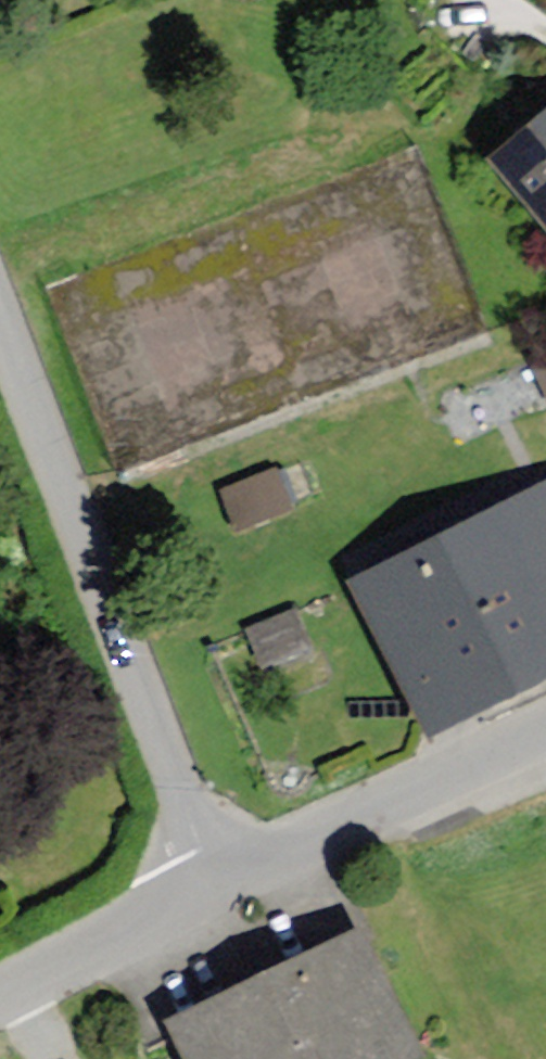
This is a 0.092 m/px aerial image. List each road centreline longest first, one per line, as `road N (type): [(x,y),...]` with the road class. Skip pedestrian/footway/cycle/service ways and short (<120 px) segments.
road 1 (residential): [(219,878),(141,696),(0,320)]
road 2 (residential): [(545,729),(219,878)]
road 3 (residential): [(219,878),(0,986)]

